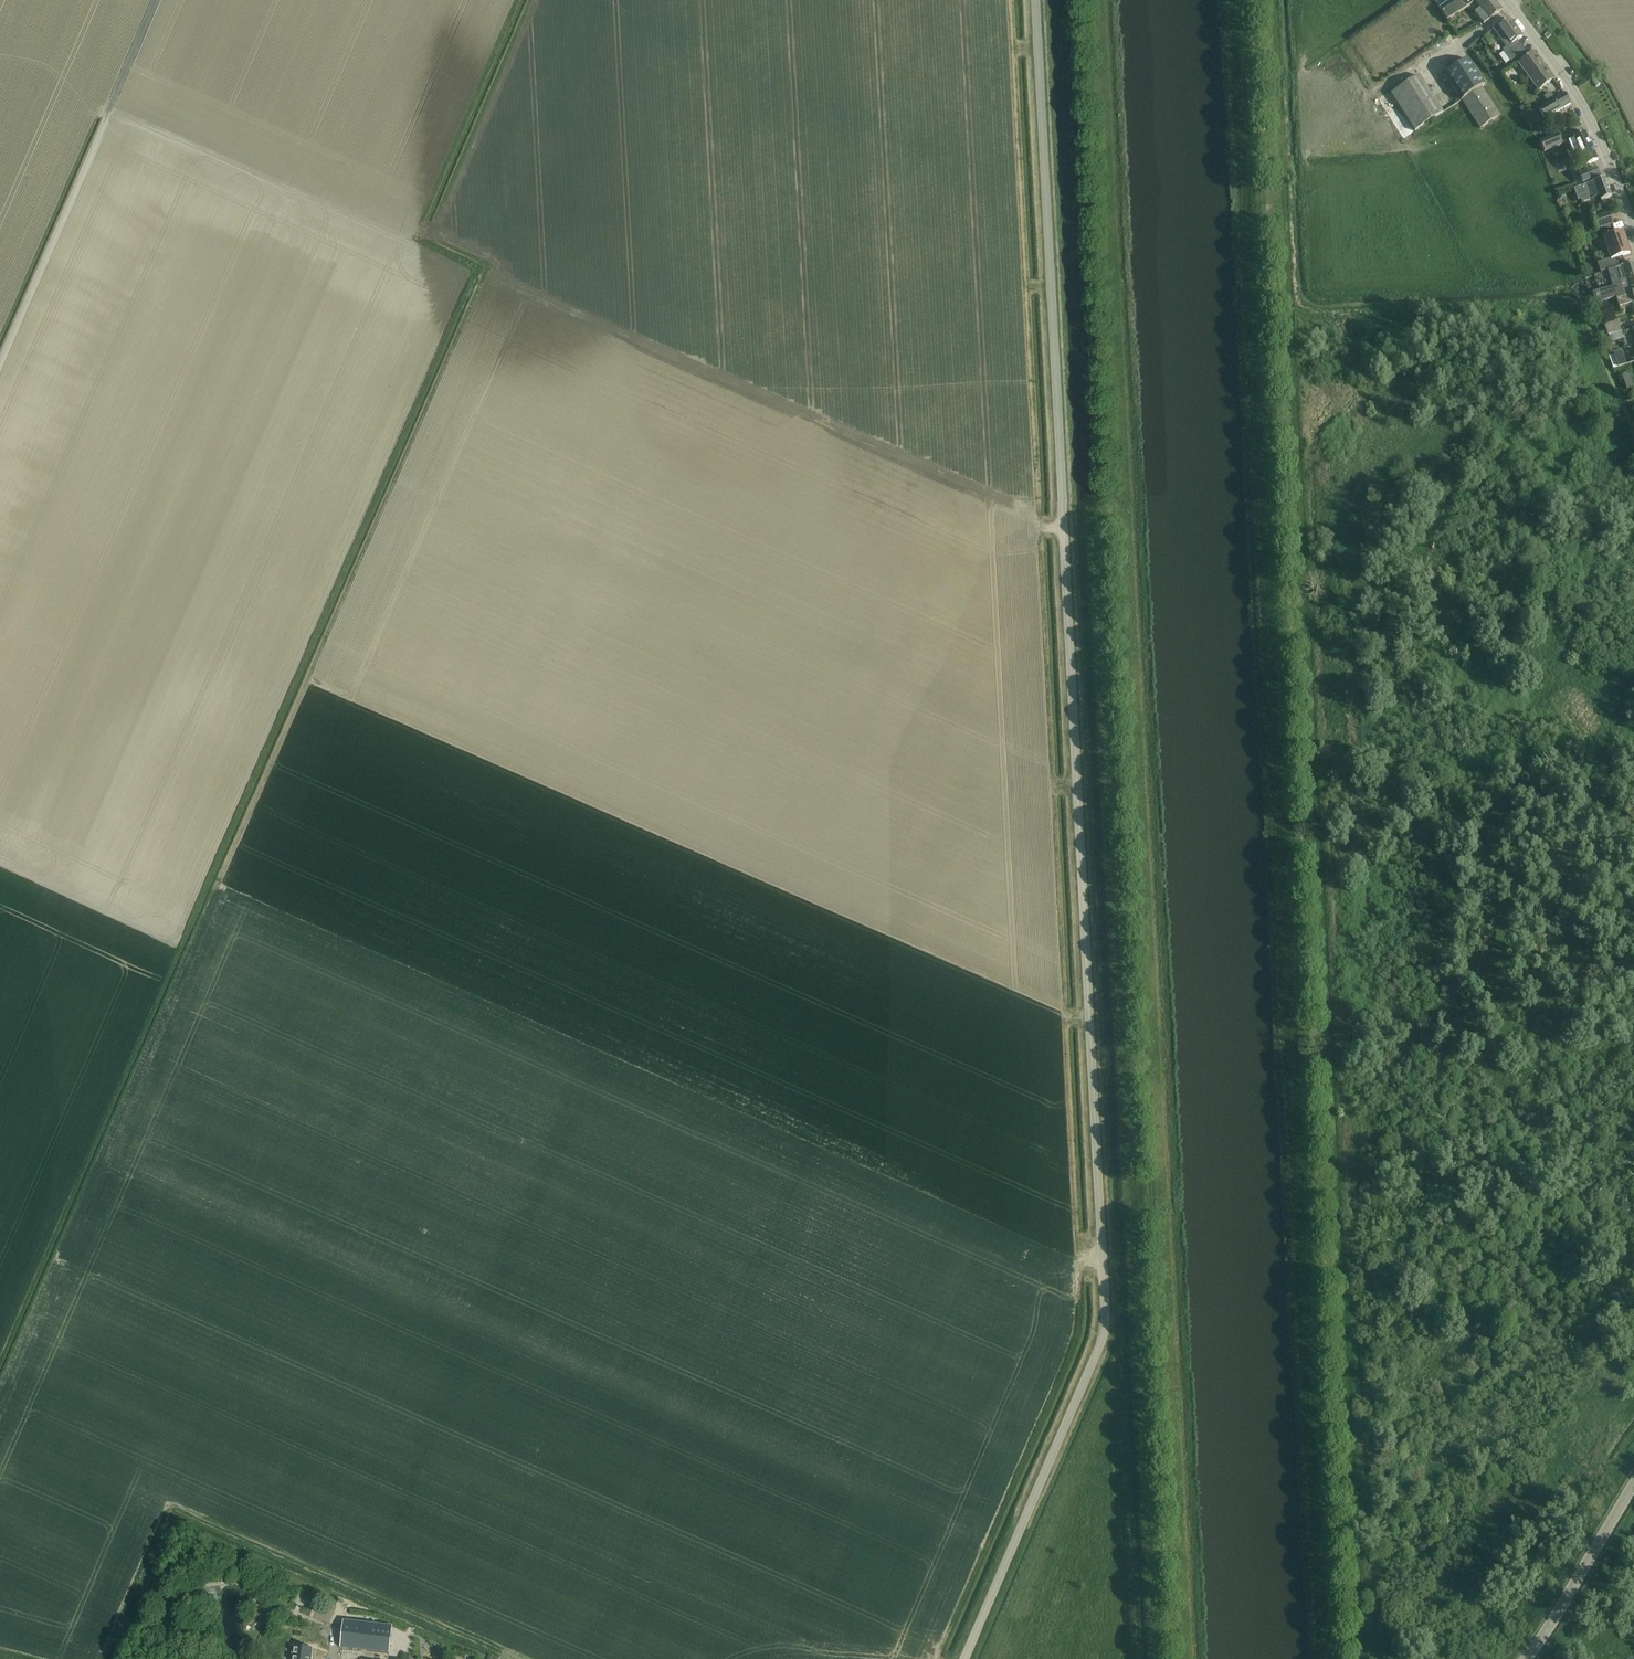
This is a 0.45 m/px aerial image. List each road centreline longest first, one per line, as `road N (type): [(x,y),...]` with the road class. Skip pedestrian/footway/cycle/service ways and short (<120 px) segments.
road 1 (unclassified): [(966,1658),(1106,1324),(1035,0)]
road 2 (track): [(0,360),(158,0)]
road 3 (unclassified): [(1633,231),(1575,94),(1507,0)]
road 4 (unclassified): [(1526,1658),(1633,1486)]

